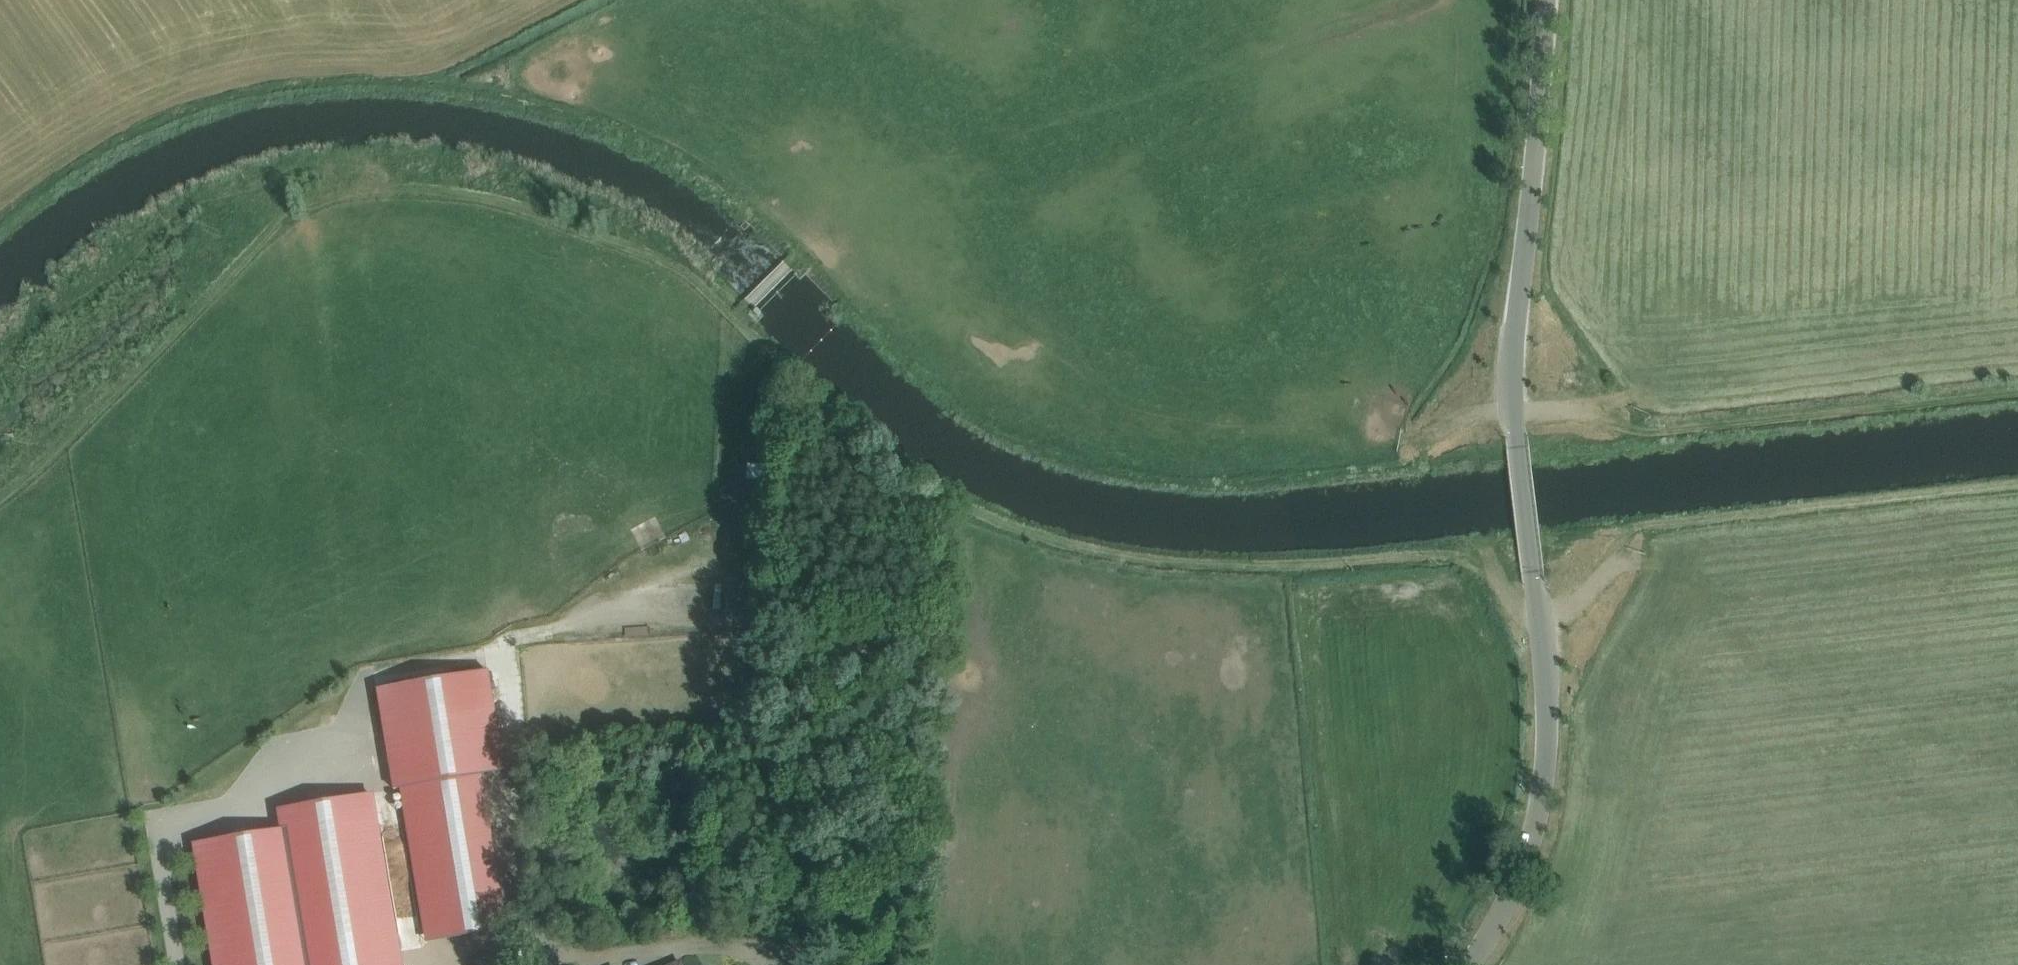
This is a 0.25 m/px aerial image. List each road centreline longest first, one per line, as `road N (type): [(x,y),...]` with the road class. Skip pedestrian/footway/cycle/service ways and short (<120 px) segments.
road 1 (track): [(1535,618),(1512,605),(1486,554),(1312,564),(1149,559),(1089,549),(971,509),(865,437),(682,263),(617,215),(525,179),(413,160),(287,173),(201,200),(98,248),(0,334)]
road 2 (tertiary): [(1466,964),(1518,878),(1543,780),(1546,715),(1511,403),(1542,0)]

